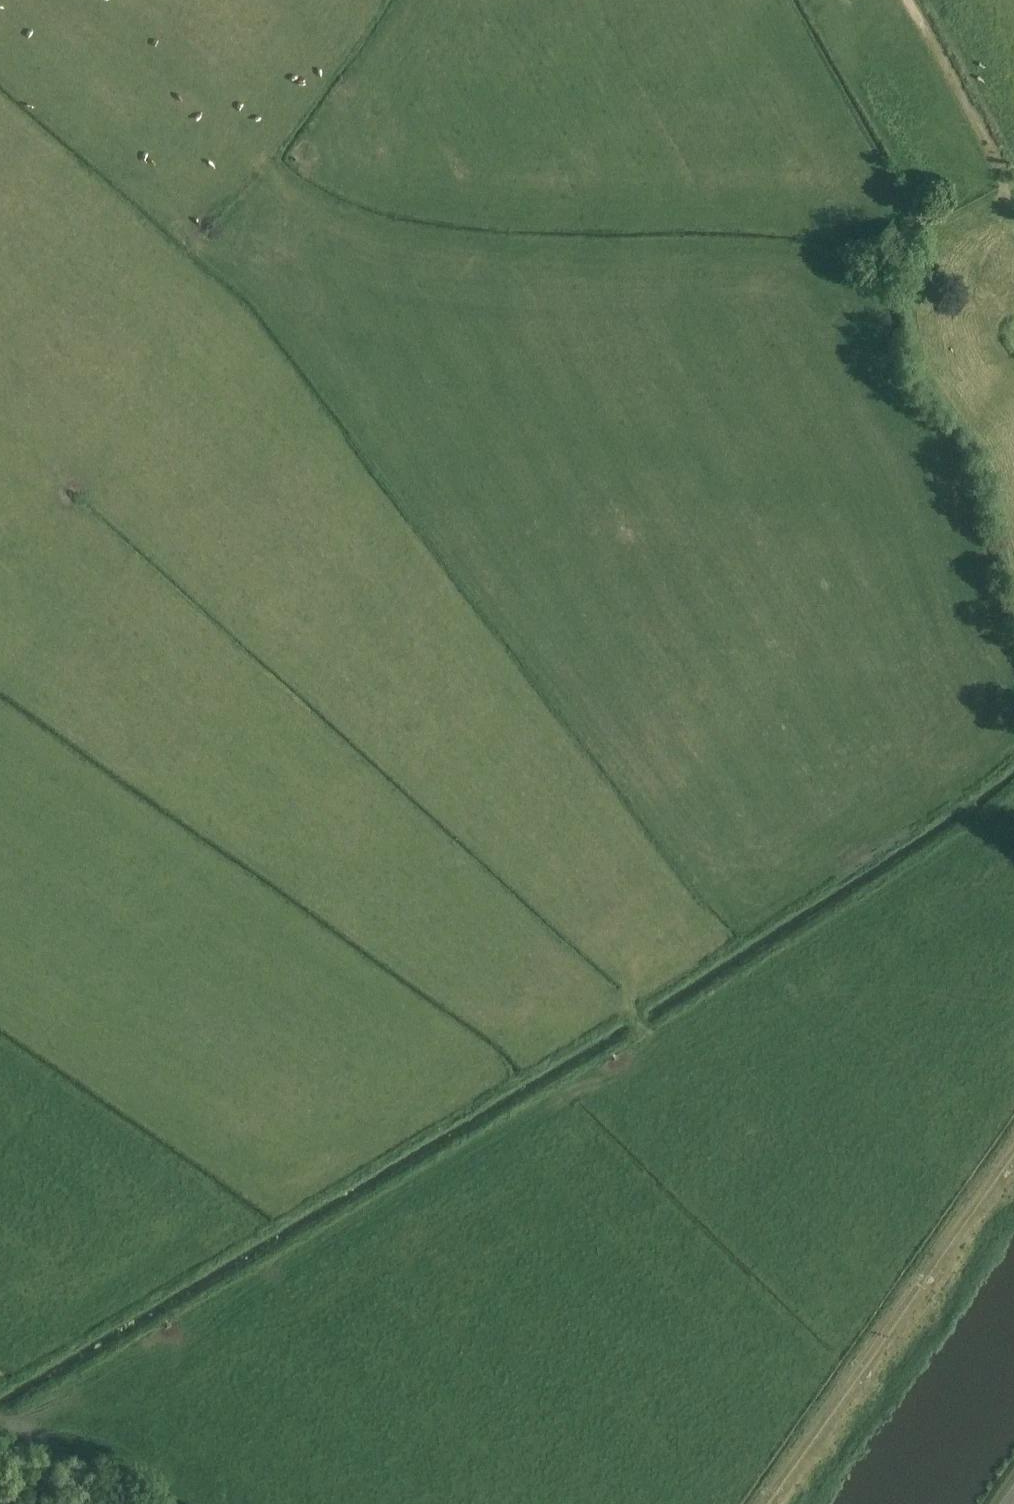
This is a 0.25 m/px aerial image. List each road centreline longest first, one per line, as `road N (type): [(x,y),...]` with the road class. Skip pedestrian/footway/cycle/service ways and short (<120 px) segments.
road 1 (track): [(1013,1166),(778,1503)]

